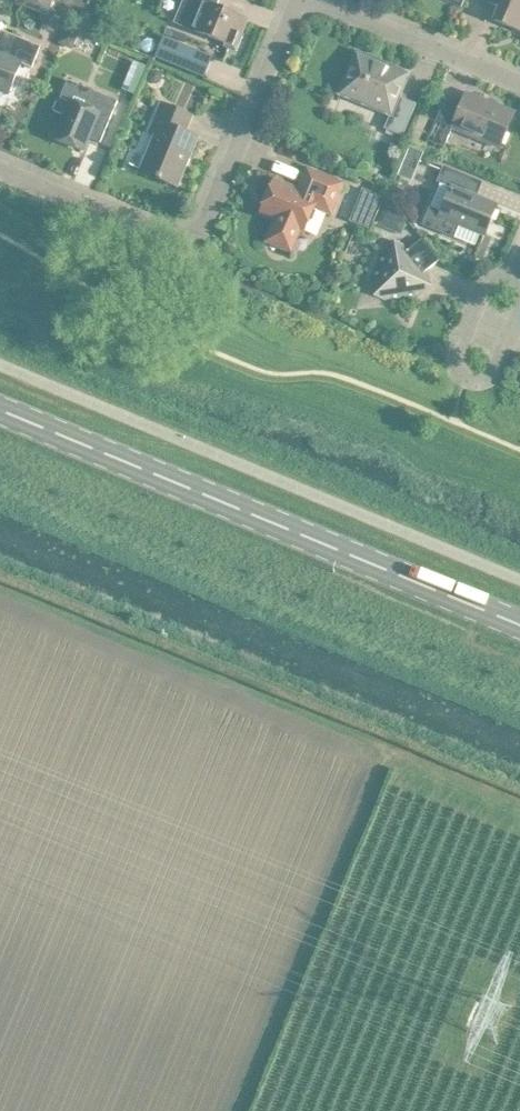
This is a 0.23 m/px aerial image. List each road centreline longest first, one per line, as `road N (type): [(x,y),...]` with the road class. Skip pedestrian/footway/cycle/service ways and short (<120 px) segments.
road 1 (primary): [(519,619),(0,406)]
road 2 (residential): [(0,167),(198,246),(305,0)]
road 3 (residential): [(519,82),(319,0)]
road 4 (residential): [(519,331),(515,350),(486,382),(466,376),(456,349),(486,284)]

